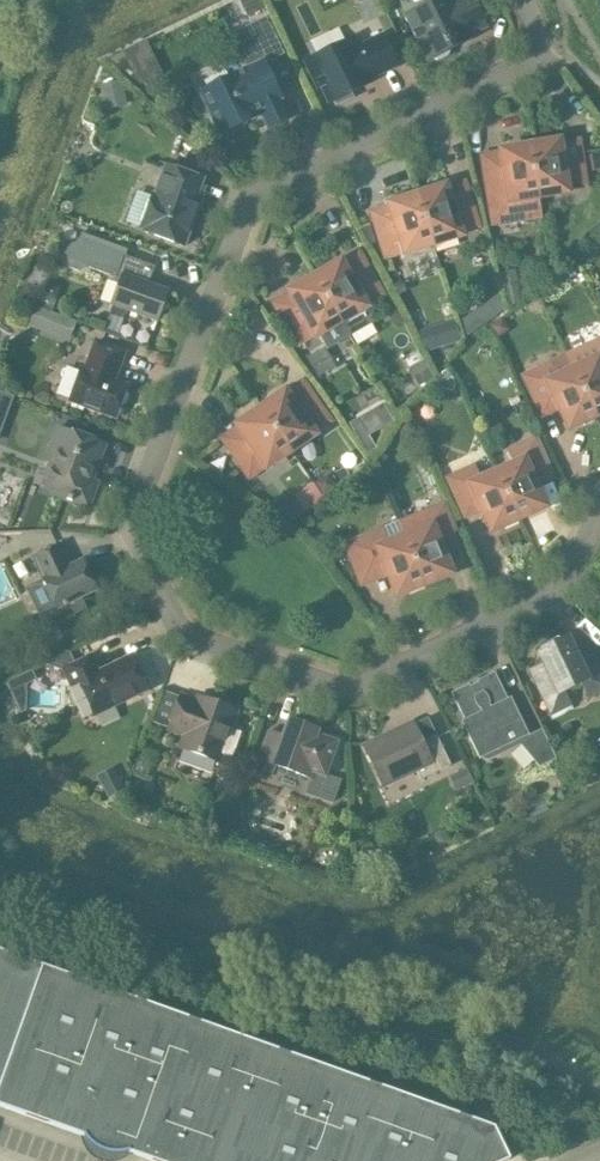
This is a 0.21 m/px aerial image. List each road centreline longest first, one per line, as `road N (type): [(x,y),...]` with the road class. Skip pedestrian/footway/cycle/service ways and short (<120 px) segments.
road 1 (residential): [(599,516),(562,588),(346,687),(183,632),(129,526),(247,209),(267,190),(526,65),(539,51)]

